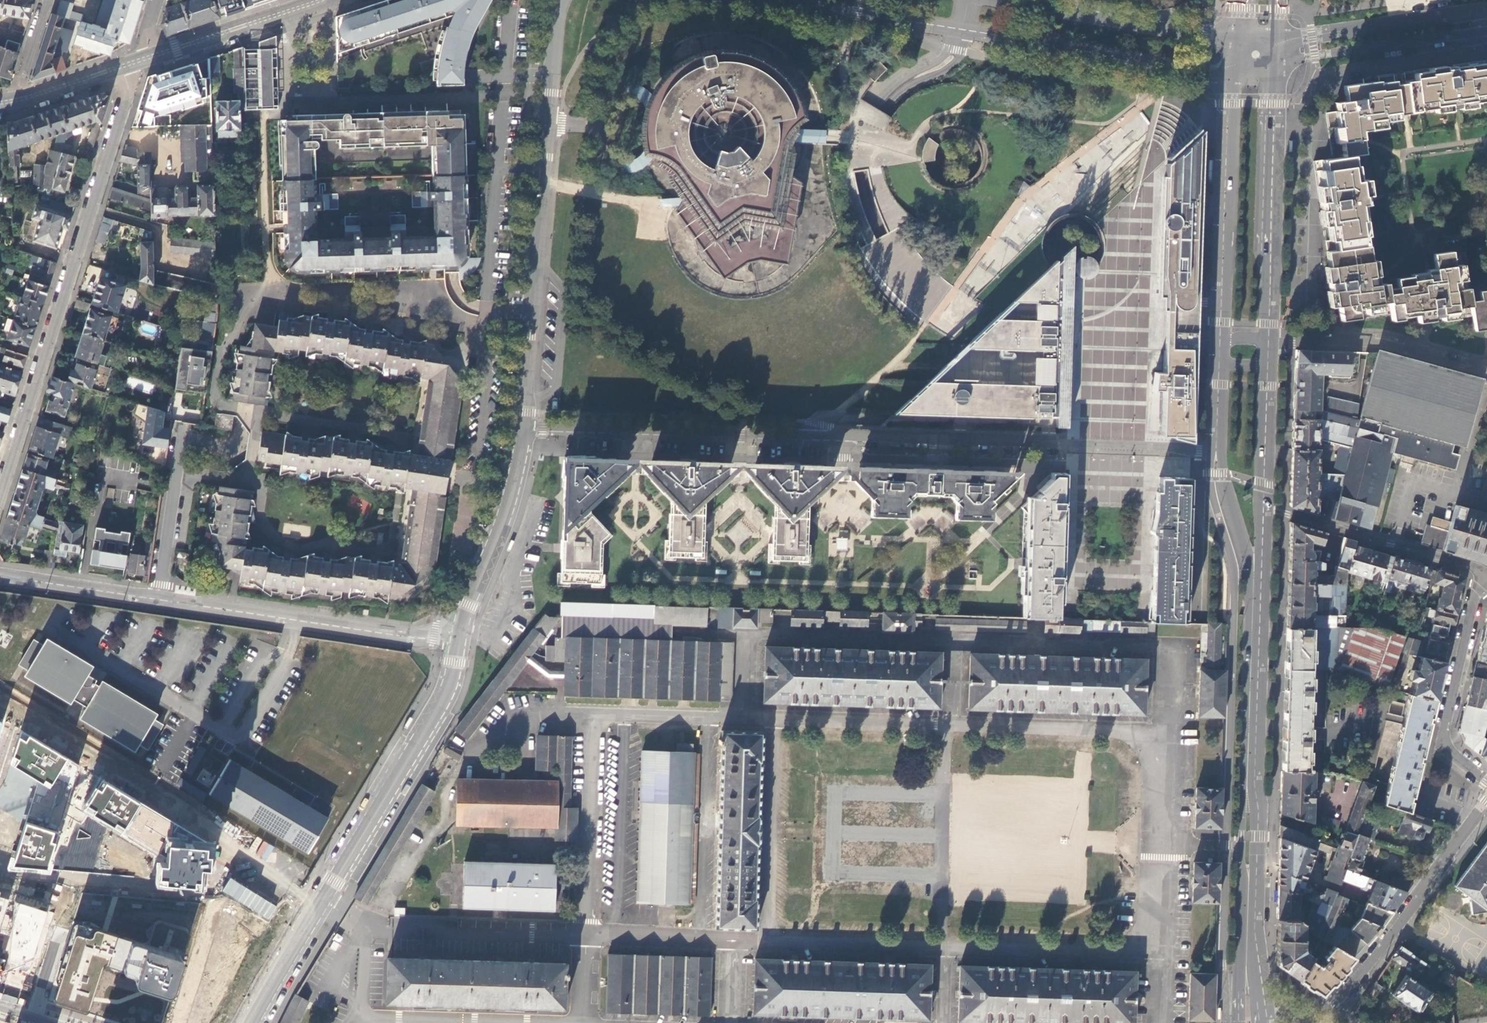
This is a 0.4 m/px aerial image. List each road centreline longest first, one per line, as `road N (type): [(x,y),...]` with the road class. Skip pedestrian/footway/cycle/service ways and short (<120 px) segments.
road 1 (residential): [(1217,455),(522,429)]
road 2 (residential): [(0,489),(134,68)]
road 3 (primary): [(1236,79),(1217,455)]
road 4 (residential): [(322,900),(0,707)]
road 5 (tertiary): [(461,635),(447,692),(322,900)]
road 6 (tertiary): [(558,16),(532,315)]
road 7 (primary): [(1269,340),(1264,226),(1273,48)]
road 8 (tertiary): [(963,32),(1236,79)]
road 9 (residential): [(1327,1016),(1486,803)]
road 10 (tertiary): [(1235,40),(1003,0)]
road 11 (residential): [(1481,578),(1472,566),(1268,509)]
road 12 (residential): [(1481,578),(1444,739),(1486,781)]
road 13 (residential): [(1269,340),(1380,344),(1486,371)]
road 14 (residential): [(1273,48),(1315,58),(1486,31)]
road 15 (residential): [(1486,11),(1273,48)]
road 16 (tertiary): [(522,429),(514,476),(461,635)]
road 17 (tertiary): [(754,0),(963,32)]
road 18 (residential): [(51,630),(223,730)]
road 19 (primary): [(1250,779),(1258,585)]
road 20 (tertiary): [(134,68),(314,0)]
road 21 (primary): [(1268,509),(1269,340)]
road 22 (residential): [(461,635),(445,639),(298,619)]
road 23 (residential): [(157,597),(0,574)]
road 24 (residential): [(157,597),(182,443)]
road 25 (residential): [(298,619),(157,597)]
road 26 (tertiary): [(322,900),(251,1022)]
road 27 (primary): [(1217,455),(1258,585)]
road 28 (residential): [(223,730),(241,740),(293,654),(290,641)]
road 29 (tertiary): [(11,101),(134,68)]

